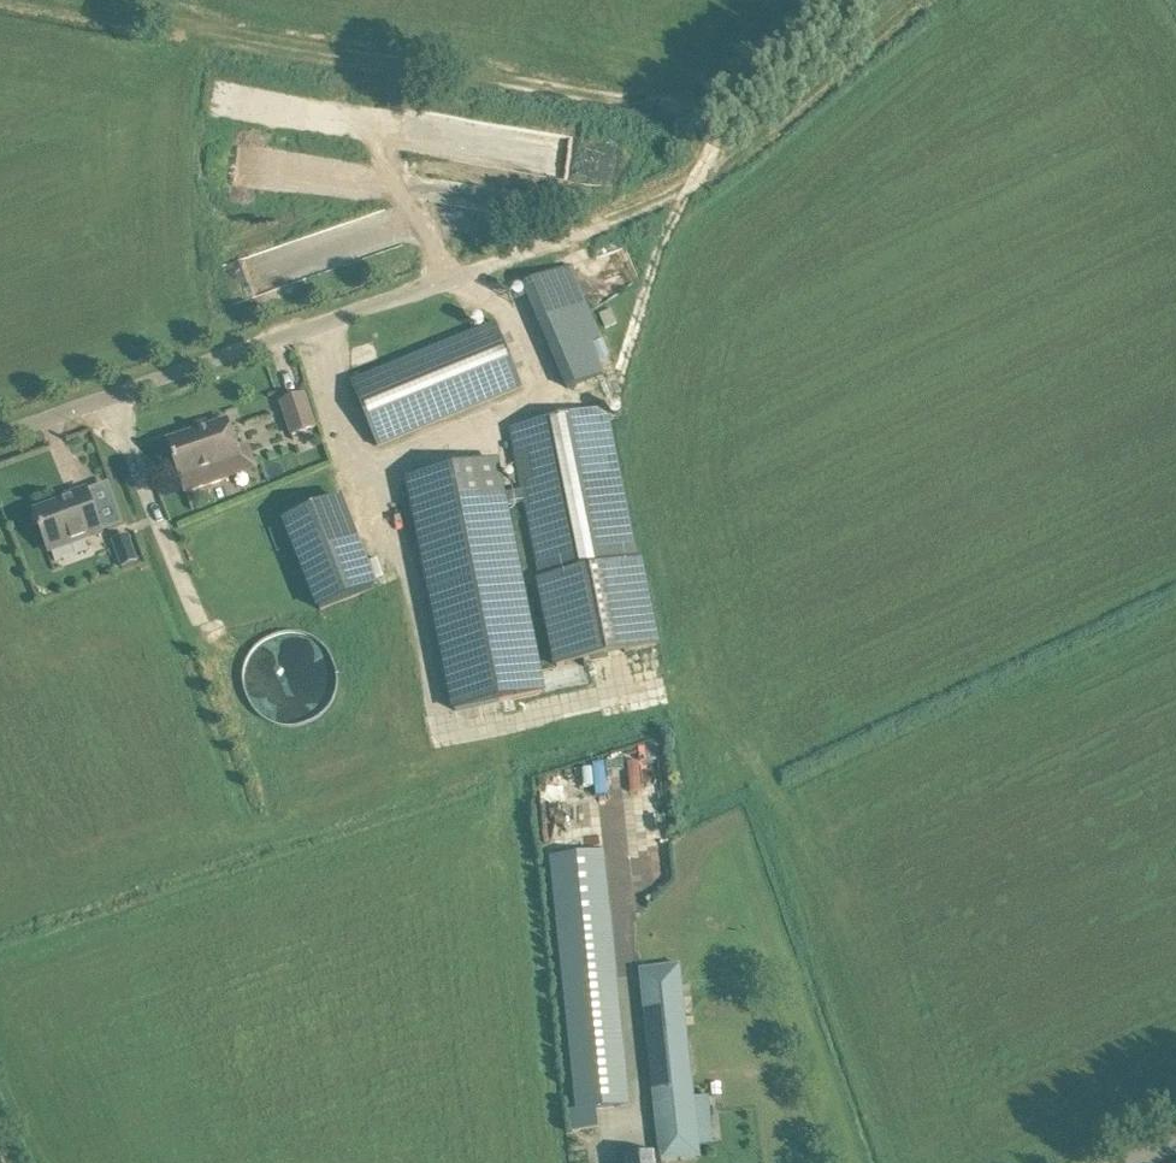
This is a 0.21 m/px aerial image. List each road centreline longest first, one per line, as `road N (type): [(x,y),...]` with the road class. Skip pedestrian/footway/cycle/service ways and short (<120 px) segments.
road 1 (track): [(445,287),(576,242),(732,166),(922,0)]
road 2 (unclassified): [(0,438),(445,287)]

